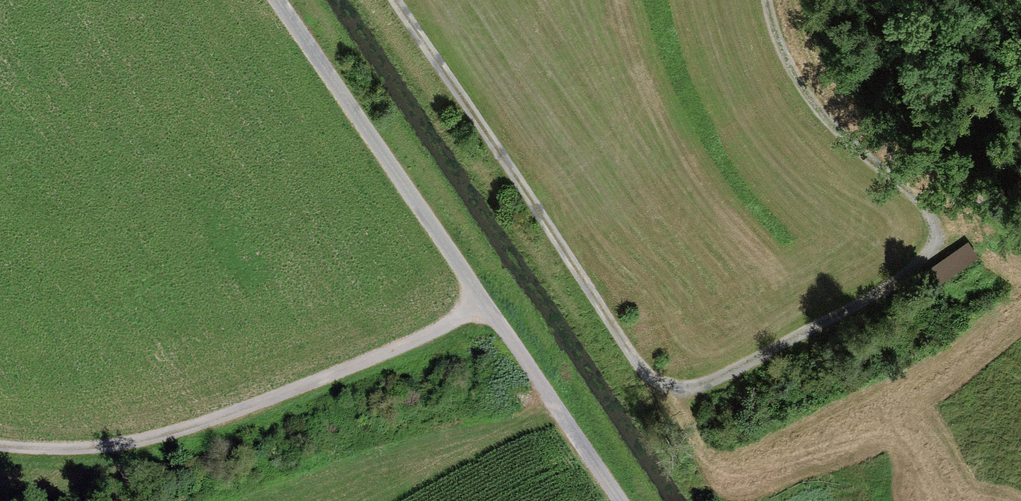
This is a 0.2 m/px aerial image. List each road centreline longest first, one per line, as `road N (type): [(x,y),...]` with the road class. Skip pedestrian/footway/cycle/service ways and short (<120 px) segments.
road 1 (track): [(394,0),(643,376),(681,392),(729,376),(912,268),(926,243),(927,213),(823,117),(785,60),(766,0)]
road 2 (track): [(0,442),(116,443),(310,375),(469,293)]
road 3 (track): [(284,0),(469,293)]
road 4 (track): [(469,293),(613,500)]

